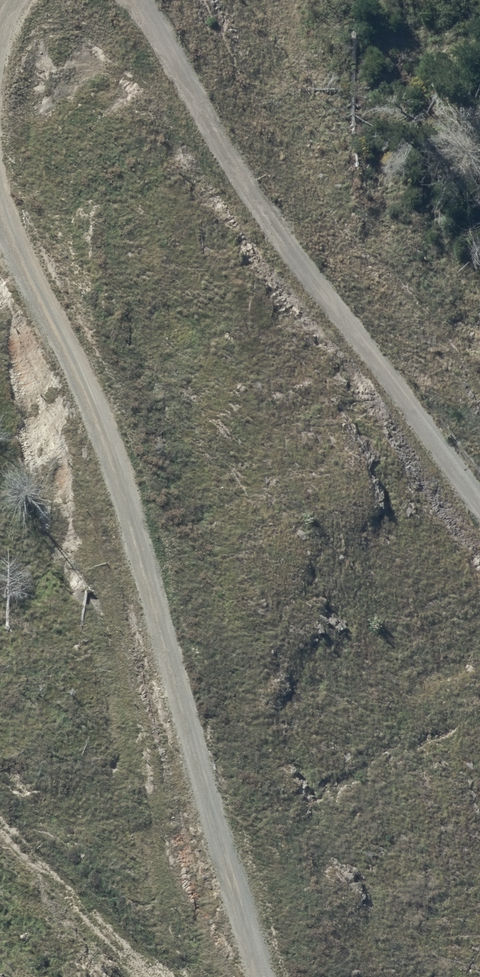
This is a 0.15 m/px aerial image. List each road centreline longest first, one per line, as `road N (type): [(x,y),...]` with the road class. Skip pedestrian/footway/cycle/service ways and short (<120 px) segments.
road 1 (track): [(0,321),(24,360),(94,526),(261,976)]
road 2 (track): [(479,558),(218,225),(171,142),(118,0)]
road 3 (track): [(0,849),(121,976)]

